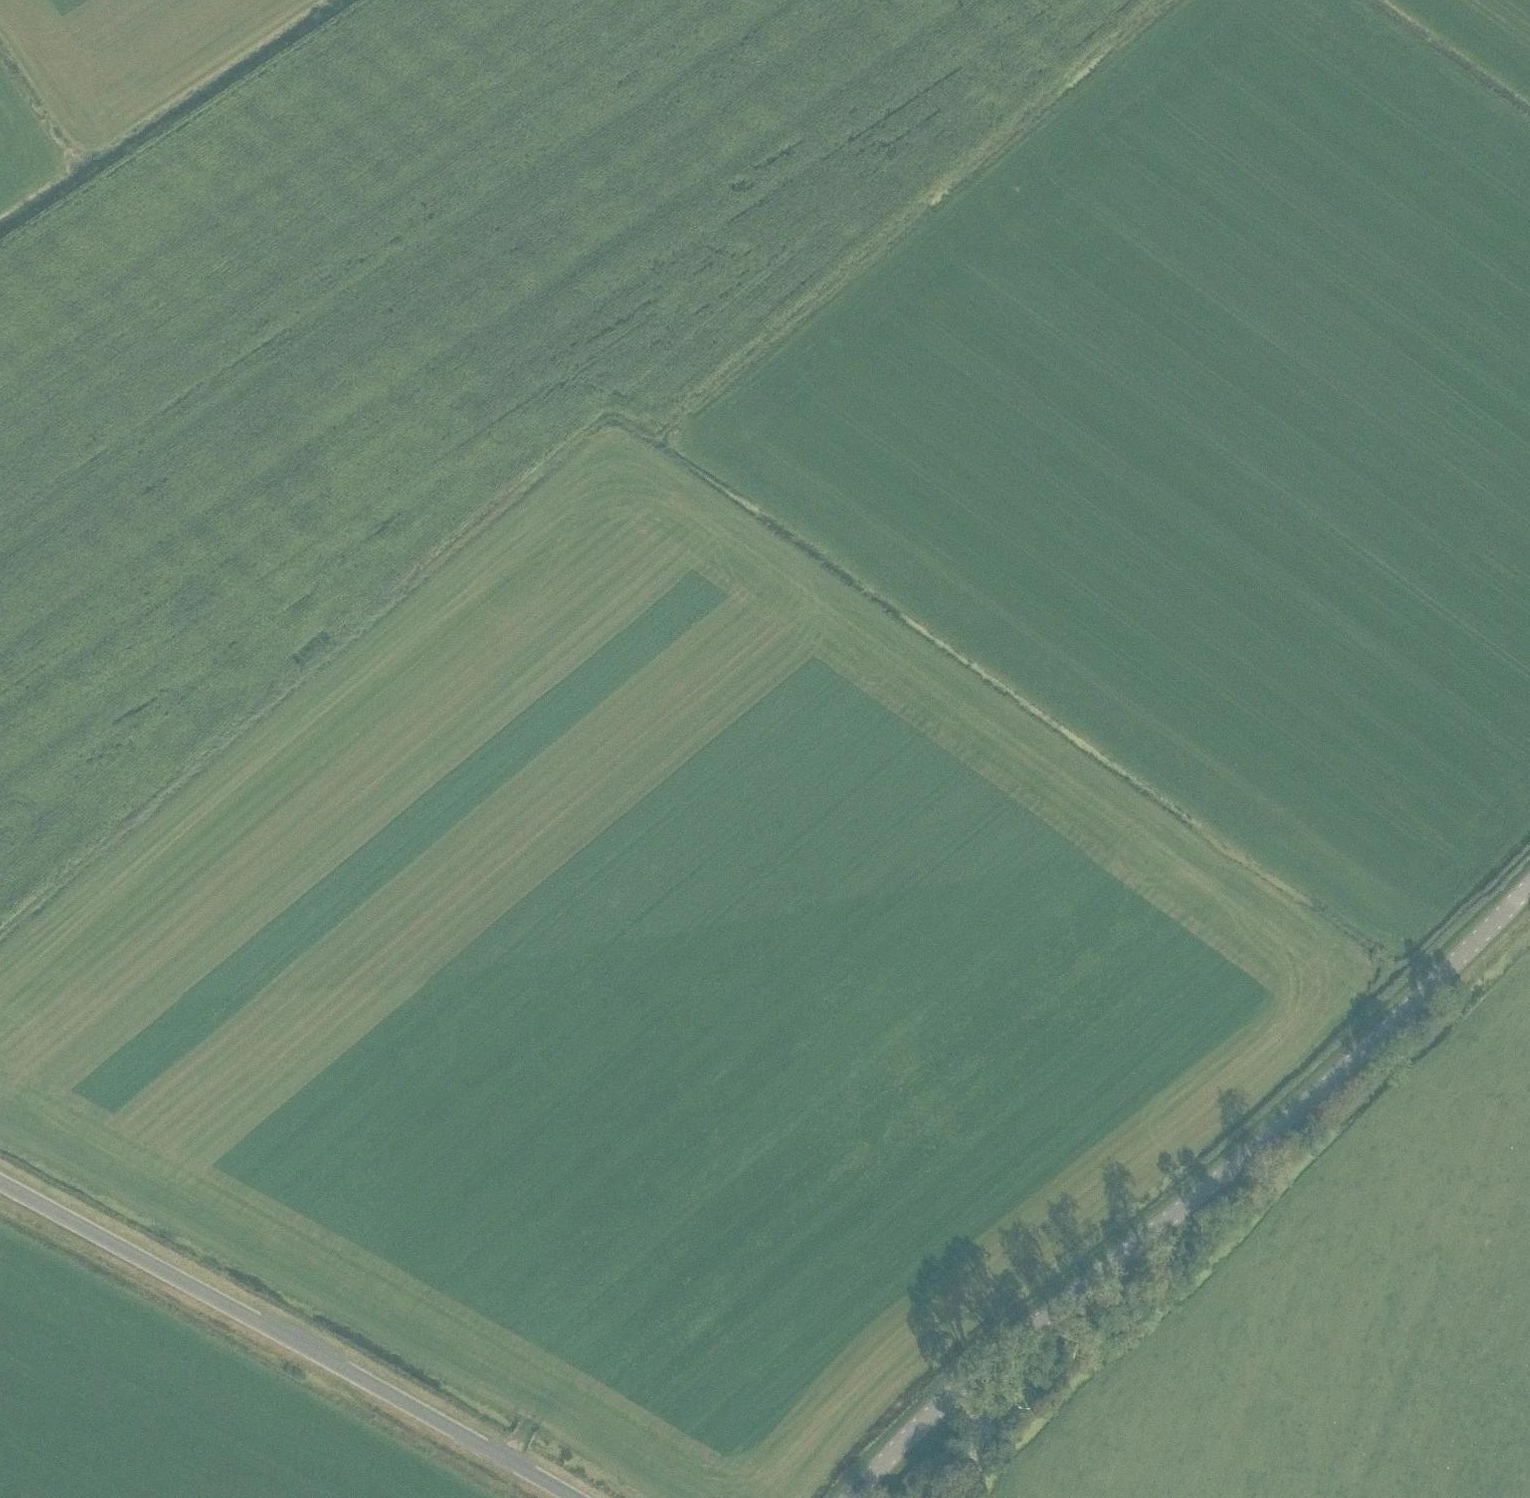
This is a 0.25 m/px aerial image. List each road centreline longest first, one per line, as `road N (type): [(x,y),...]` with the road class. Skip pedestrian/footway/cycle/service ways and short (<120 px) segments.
road 1 (tertiary): [(853,1497),(957,1390),(1263,1140),(1529,886)]
road 2 (unclassified): [(576,1497),(0,1181)]

